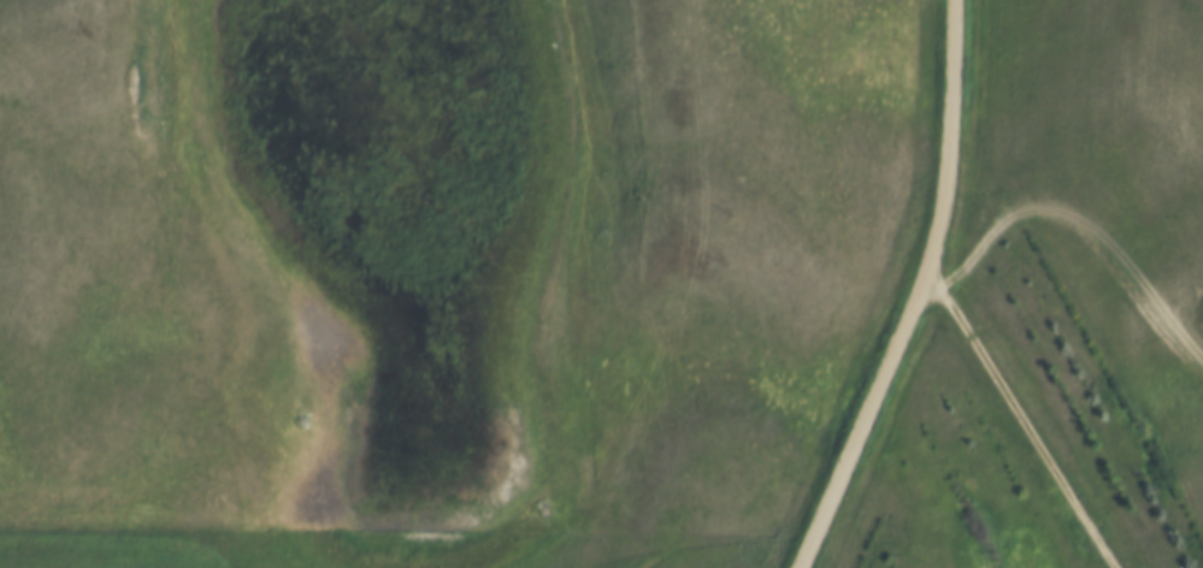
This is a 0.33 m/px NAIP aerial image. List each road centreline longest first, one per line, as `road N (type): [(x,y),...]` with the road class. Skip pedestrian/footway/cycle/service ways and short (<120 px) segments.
road 1 (residential): [(802,567),(936,239),(953,0)]
road 2 (track): [(924,273),(956,309),(1118,567)]

